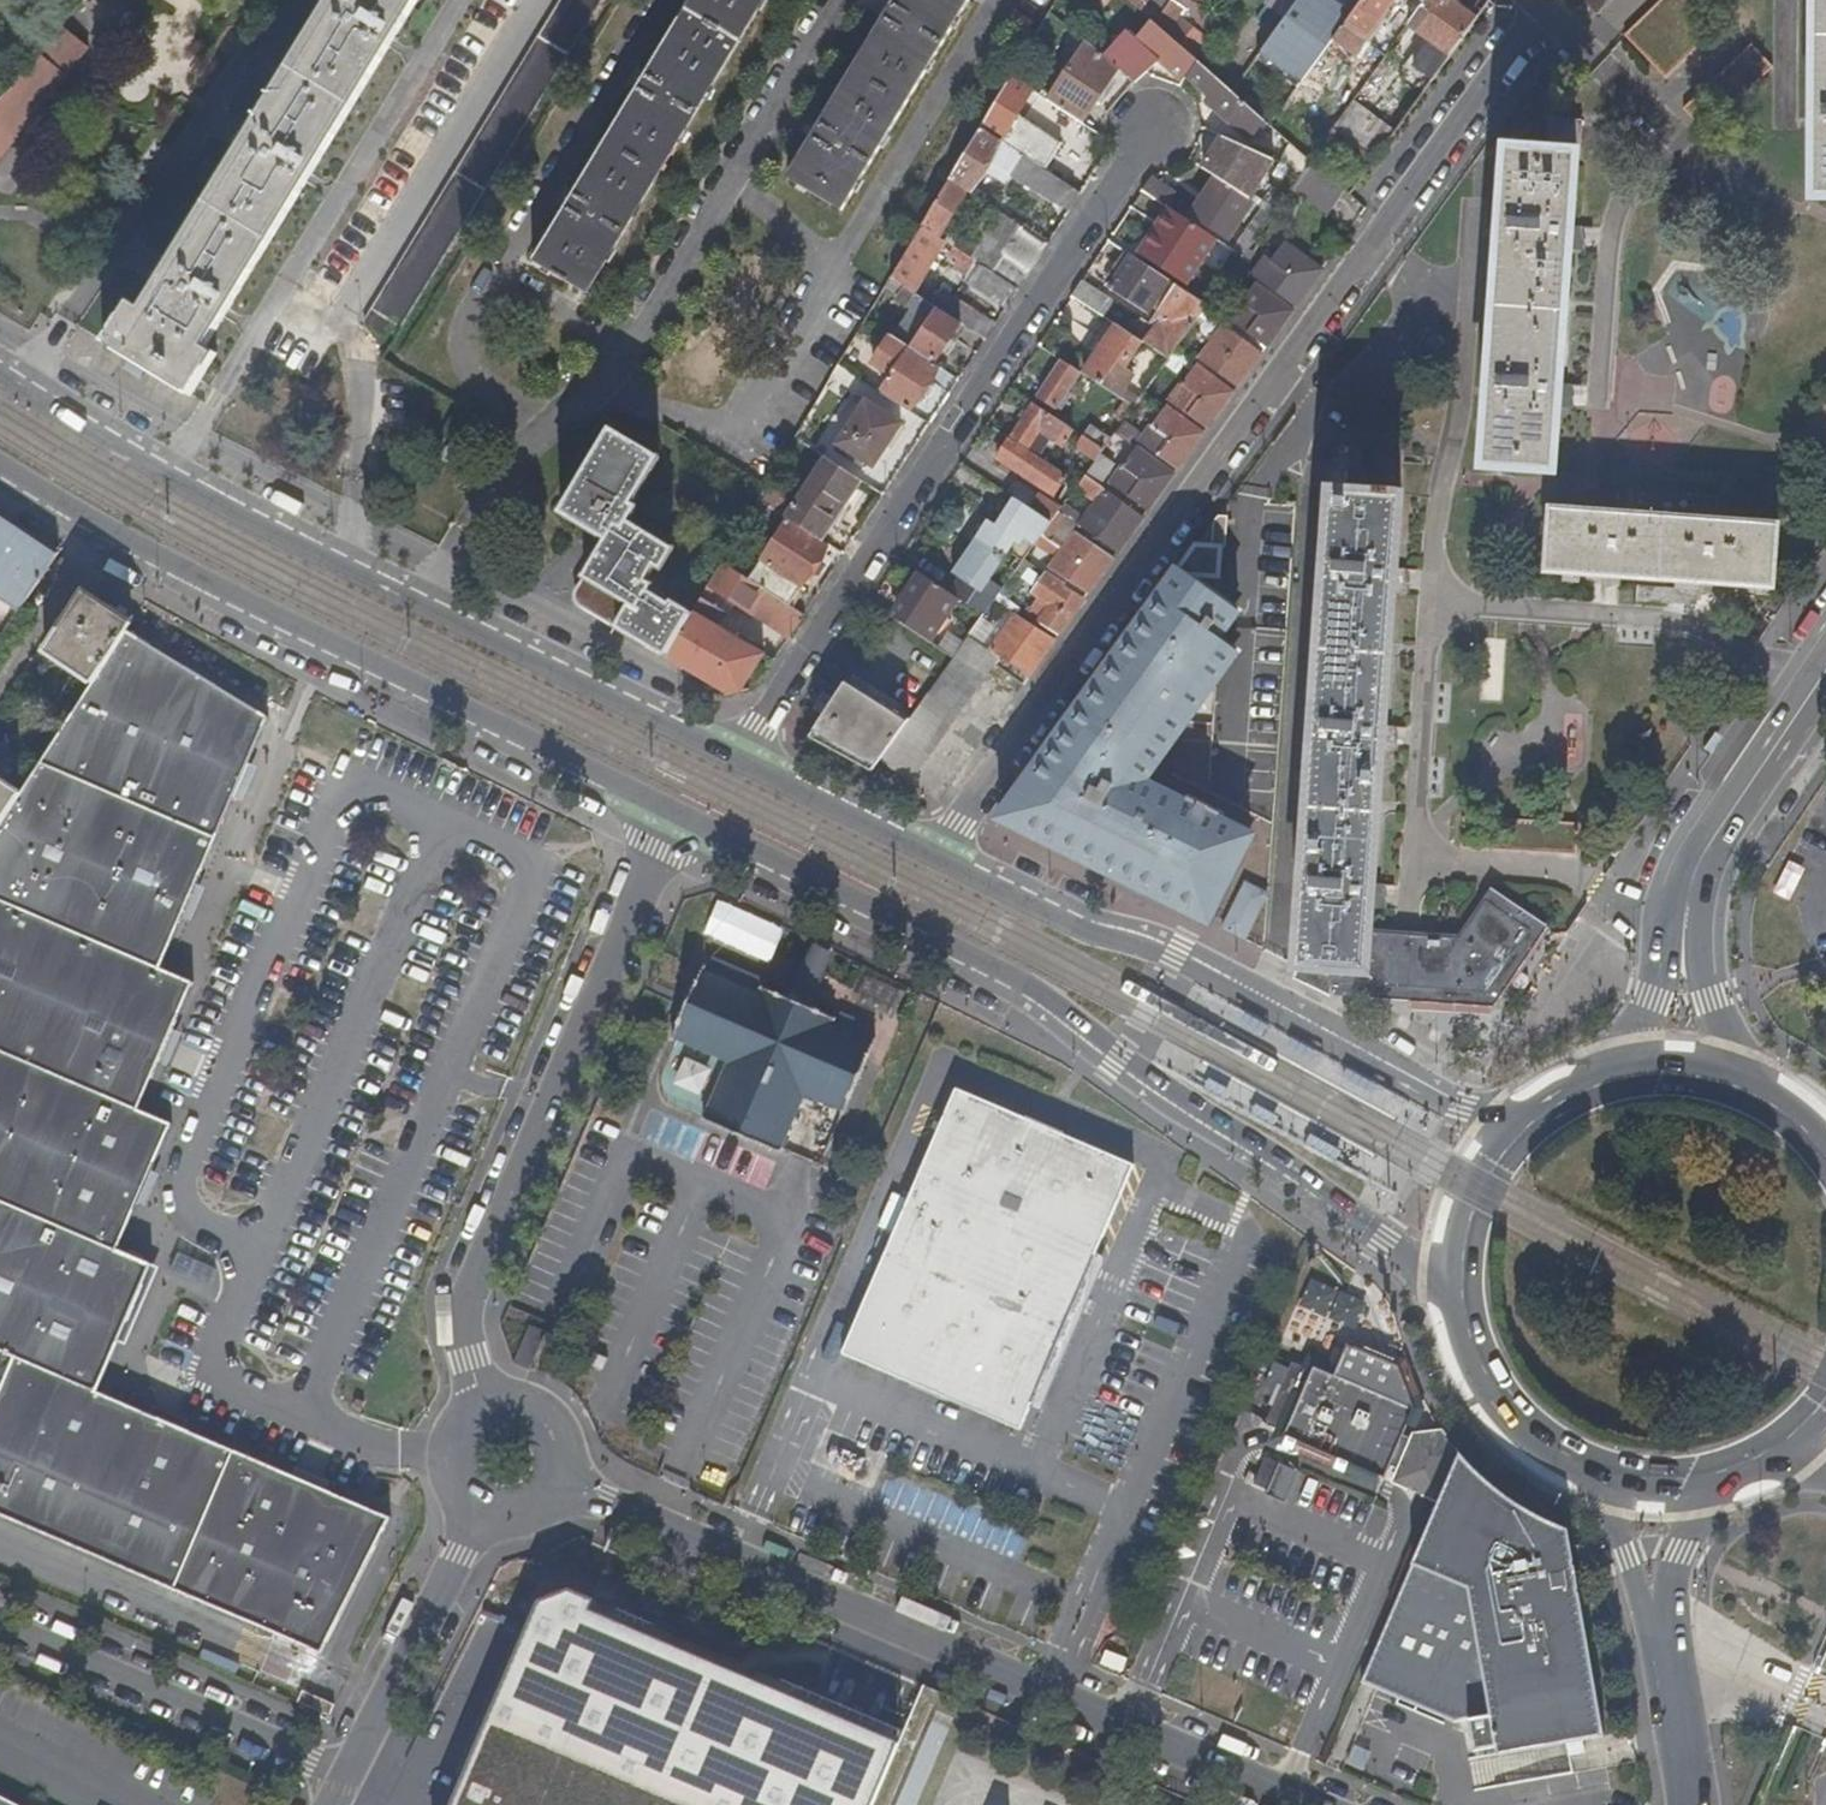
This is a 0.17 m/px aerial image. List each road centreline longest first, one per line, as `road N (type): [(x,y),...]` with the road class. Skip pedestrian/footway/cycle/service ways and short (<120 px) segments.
road 1 (primary): [(679,814),(1042,994),(1461,1286)]
road 2 (primary): [(1530,1128),(1457,1110),(1175,959),(1084,932),(742,759)]
road 3 (primary): [(742,759),(336,560),(0,374)]
road 4 (residential): [(1311,1804),(564,1491)]
road 5 (primary): [(0,464),(133,541),(679,814)]
road 6 (residential): [(1145,136),(742,759)]
road 7 (residential): [(492,1415),(466,1369),(466,1312),(679,814)]
road 8 (residential): [(0,1623),(354,1767)]
road 9 (residential): [(482,1519),(354,1767)]
road 10 (residential): [(1685,900),(1710,839),(1825,670)]
road 11 (primary): [(1461,1286),(1478,1362),(1493,1386),(1537,1433),(1614,1473)]
road 12 (residential): [(1741,1090),(1685,900)]
road 13 (residential): [(1685,900),(1617,1082)]
road 14 (tertiary): [(1690,1804),(1653,1614)]
road 15 (primary): [(1530,1128),(1478,1201),(1461,1286)]
road 16 (tertiary): [(1653,1614),(1717,1473)]
road 17 (tertiary): [(1614,1473),(1616,1532),(1653,1614)]
road 18 (residential): [(492,1415),(463,1438),(455,1455),(458,1492),(482,1519)]
road 19 (residential): [(564,1491),(566,1454),(545,1424),(529,1415),(492,1415)]
road 20 (primary): [(1741,1090),(1668,1075),(1617,1082)]

